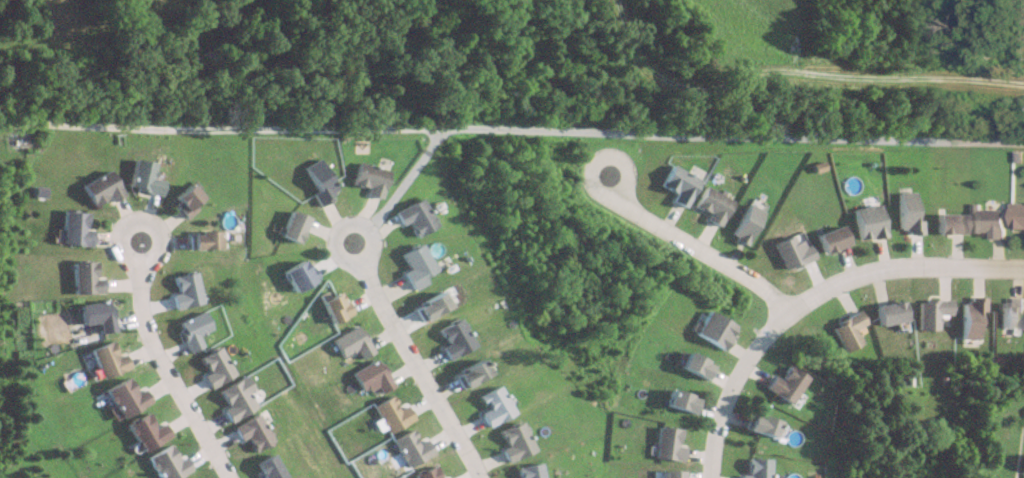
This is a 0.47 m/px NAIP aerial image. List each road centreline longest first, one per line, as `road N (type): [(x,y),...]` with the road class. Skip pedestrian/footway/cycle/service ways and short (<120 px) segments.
road 1 (residential): [(1023,269),(892,268),(782,312),(740,364),(716,436),(714,477)]
road 2 (residential): [(476,477),(354,247)]
road 3 (residential): [(226,477),(156,358),(136,244)]
road 4 (residential): [(782,312),(742,270),(626,208),(602,170)]

